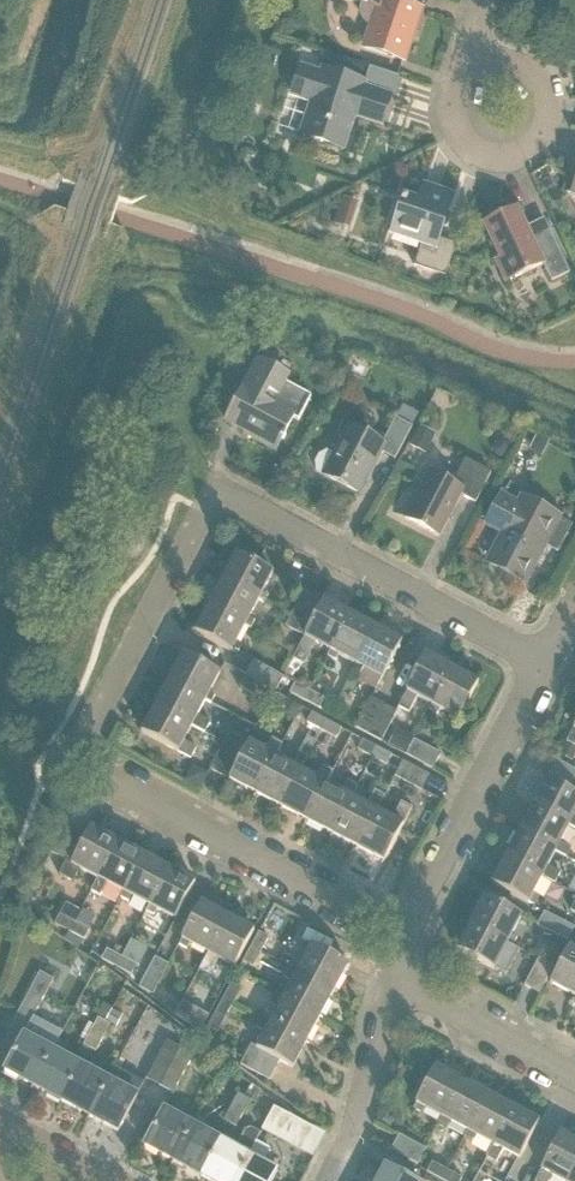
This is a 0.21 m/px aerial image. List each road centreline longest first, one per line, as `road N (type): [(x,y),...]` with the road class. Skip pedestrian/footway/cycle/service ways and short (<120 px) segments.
road 1 (residential): [(404,934),(72,760),(213,491),(540,663)]
road 2 (residential): [(404,934),(540,663)]
road 3 (residential): [(471,42),(454,101),(456,129),(474,153),(517,156),(537,142),(549,119),(546,90),(525,67)]
road 4 (residential): [(326,1180),(353,1130),(393,980)]
road 5 (residential): [(574,1076),(393,980)]
road 6 (residential): [(0,1120),(114,1180)]

